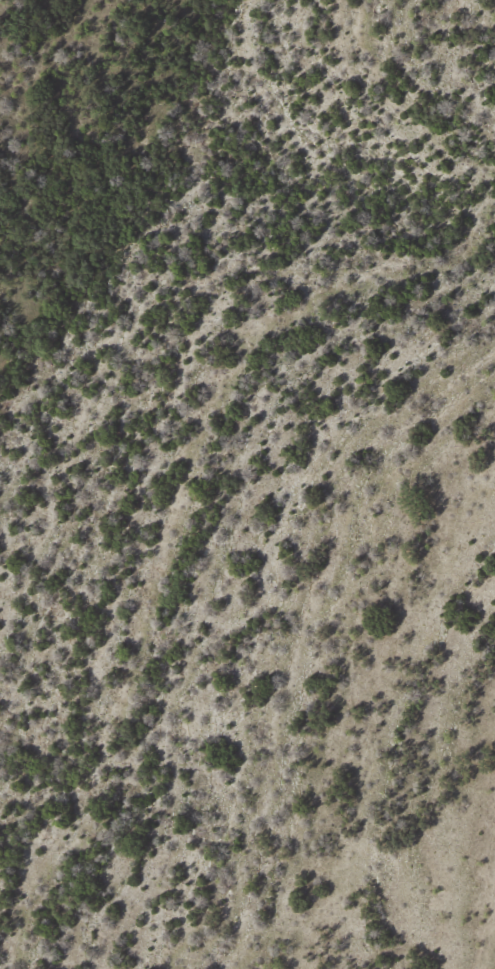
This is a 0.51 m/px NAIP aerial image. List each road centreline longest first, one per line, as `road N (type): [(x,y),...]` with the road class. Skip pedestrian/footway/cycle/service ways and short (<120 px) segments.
road 1 (residential): [(198,0),(13,259)]

